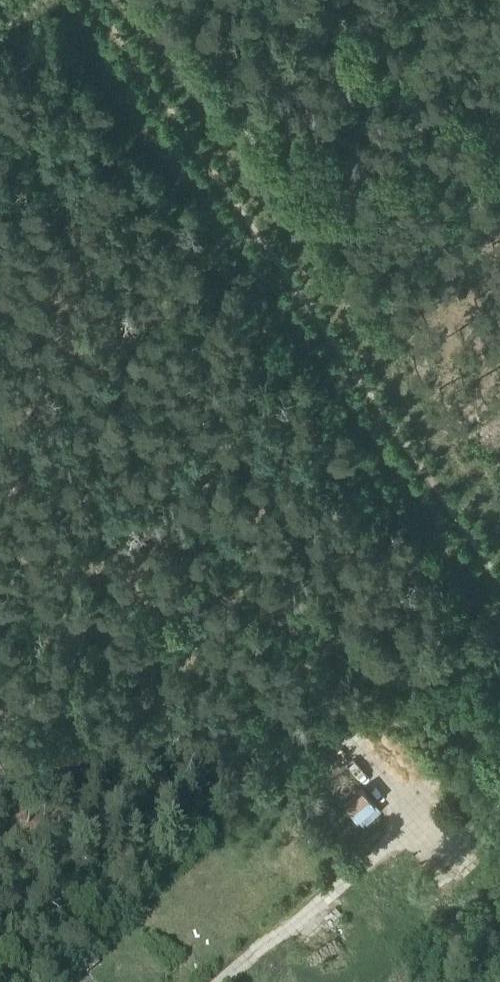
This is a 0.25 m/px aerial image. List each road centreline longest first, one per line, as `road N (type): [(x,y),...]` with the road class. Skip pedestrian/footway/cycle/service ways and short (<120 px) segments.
road 1 (track): [(67,0),(499,594)]

